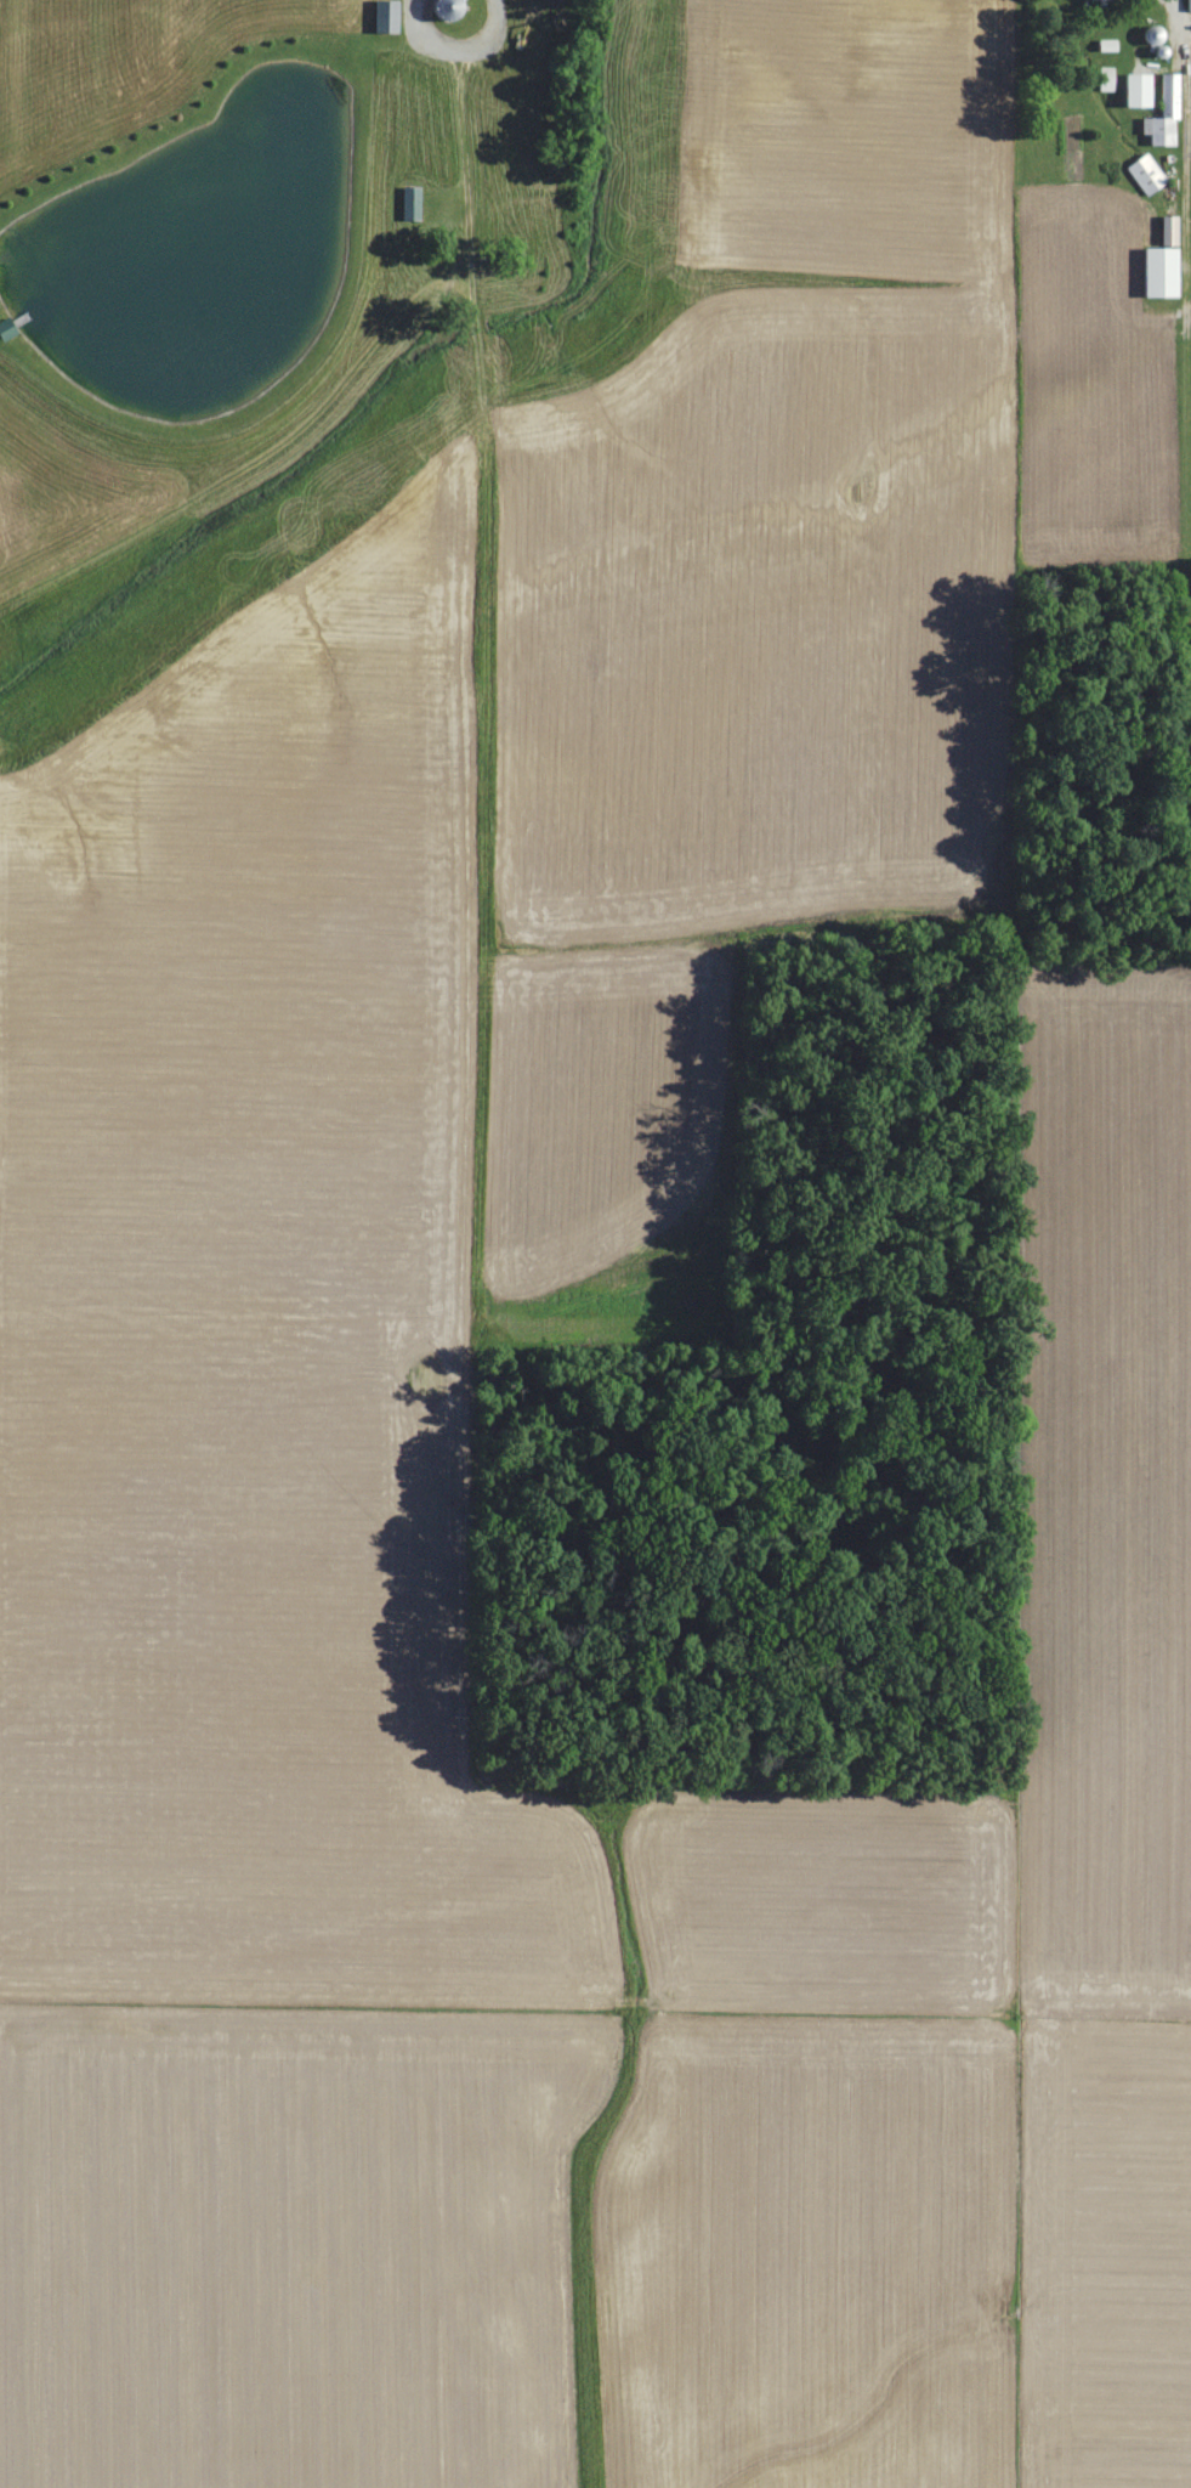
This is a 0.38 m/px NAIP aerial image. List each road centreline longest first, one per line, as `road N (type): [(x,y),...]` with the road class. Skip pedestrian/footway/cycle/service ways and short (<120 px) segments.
road 1 (track): [(442,47),(459,98),(478,352),(470,389),(365,510),(163,655)]

